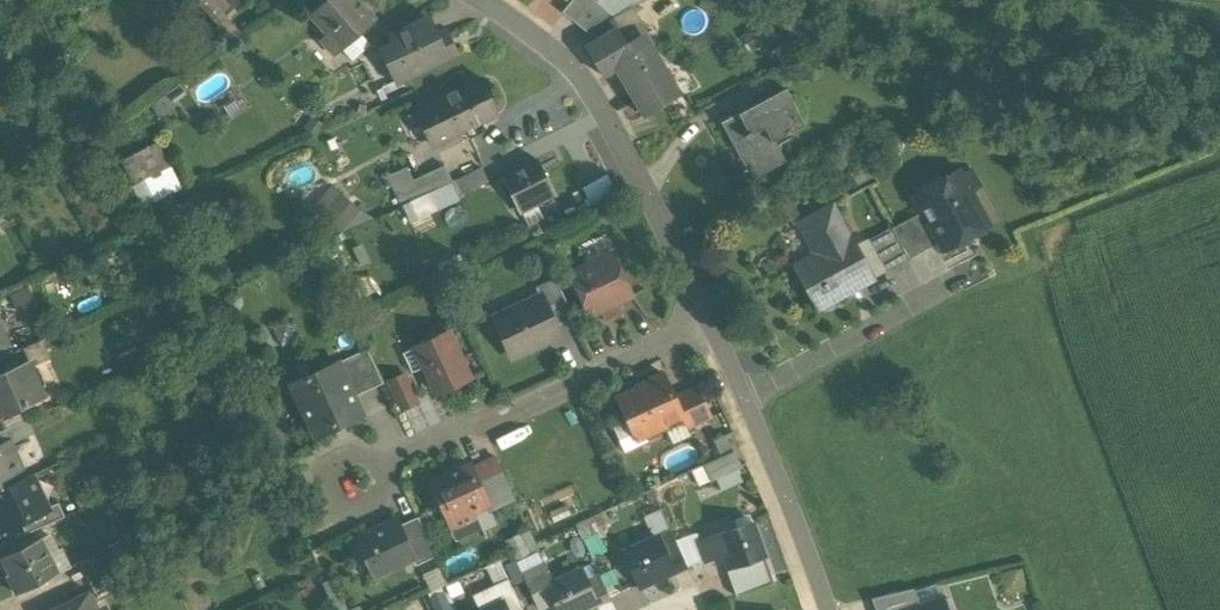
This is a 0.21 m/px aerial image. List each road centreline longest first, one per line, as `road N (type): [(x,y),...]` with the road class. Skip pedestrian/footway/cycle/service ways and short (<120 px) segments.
road 1 (residential): [(706,319),(581,80),(524,29),(474,0)]
road 2 (residential): [(706,319),(491,423),(458,426),(365,472)]
road 3 (residential): [(827,609),(706,319)]

